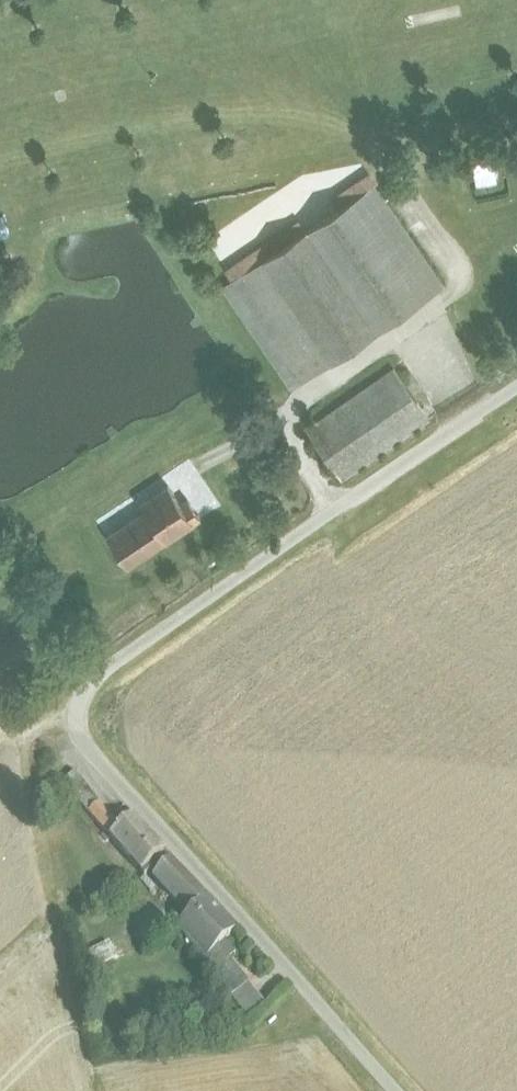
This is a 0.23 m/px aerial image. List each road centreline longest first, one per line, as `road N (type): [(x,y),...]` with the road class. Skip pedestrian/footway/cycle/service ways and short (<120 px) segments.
road 1 (unclassified): [(516,382),(100,673),(81,710),(81,731),(114,778),(389,1090)]

